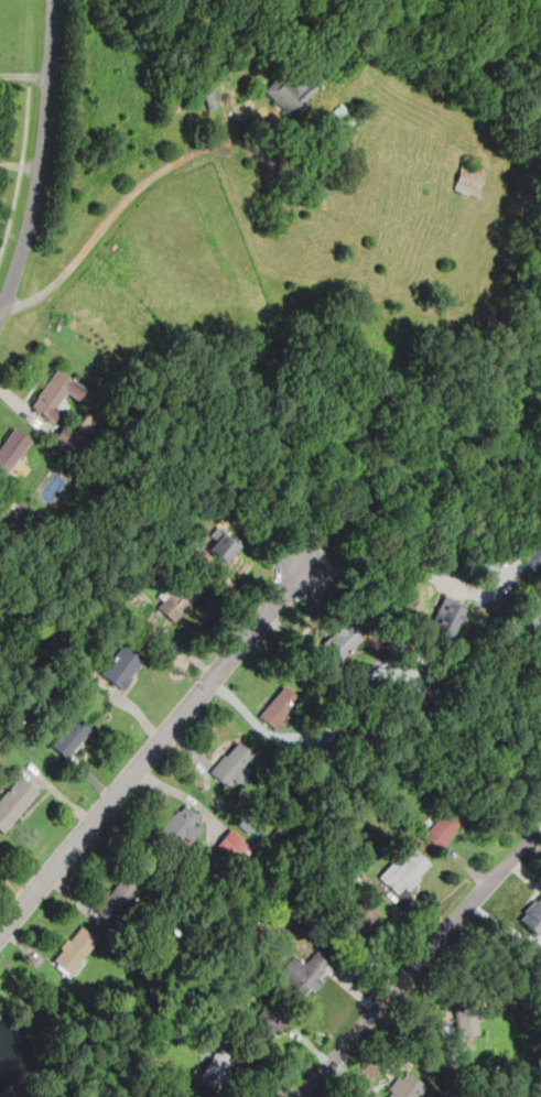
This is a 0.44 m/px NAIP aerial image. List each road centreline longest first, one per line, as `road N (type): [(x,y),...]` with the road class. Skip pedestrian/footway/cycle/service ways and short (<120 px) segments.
road 1 (residential): [(0,936),(304,572)]
road 2 (residential): [(302,1096),(535,836)]
road 3 (residential): [(0,315),(41,169),(56,0)]

